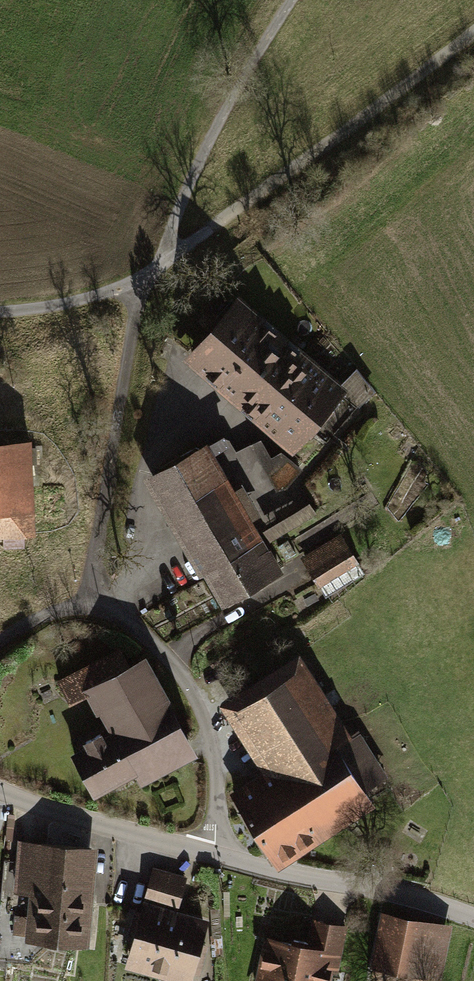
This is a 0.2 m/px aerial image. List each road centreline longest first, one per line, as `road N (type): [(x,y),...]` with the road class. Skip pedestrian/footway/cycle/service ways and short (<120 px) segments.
road 1 (track): [(473,31),(144,280),(0,311)]
road 2 (residential): [(99,590),(91,575),(92,532),(144,280)]
road 3 (track): [(144,280),(206,136),(287,0)]
road 4 (residential): [(214,852),(216,768),(200,703),(99,590)]
road 5 (residential): [(473,920),(214,852)]
road 6 (residential): [(214,852),(0,791)]

